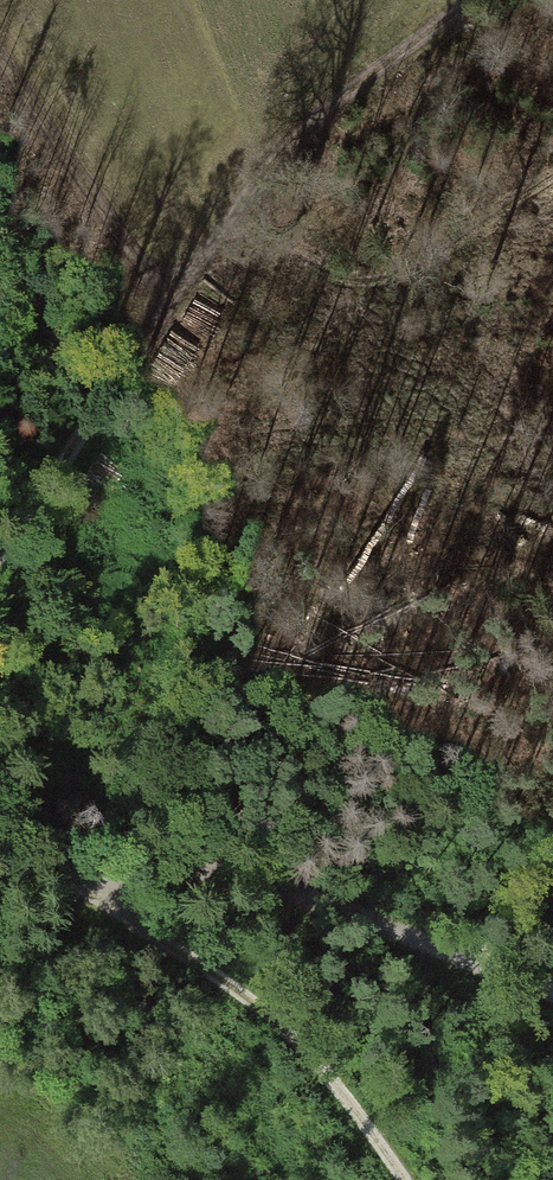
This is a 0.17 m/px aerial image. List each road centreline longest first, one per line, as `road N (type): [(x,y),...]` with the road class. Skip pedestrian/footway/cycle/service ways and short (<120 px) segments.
road 1 (track): [(0,544),(289,143),(468,0)]
road 2 (track): [(0,830),(59,861),(244,996),(323,1075),(403,1179)]
road 3 (track): [(59,861),(259,887),(552,994)]
road 4 (track): [(177,292),(0,40)]

